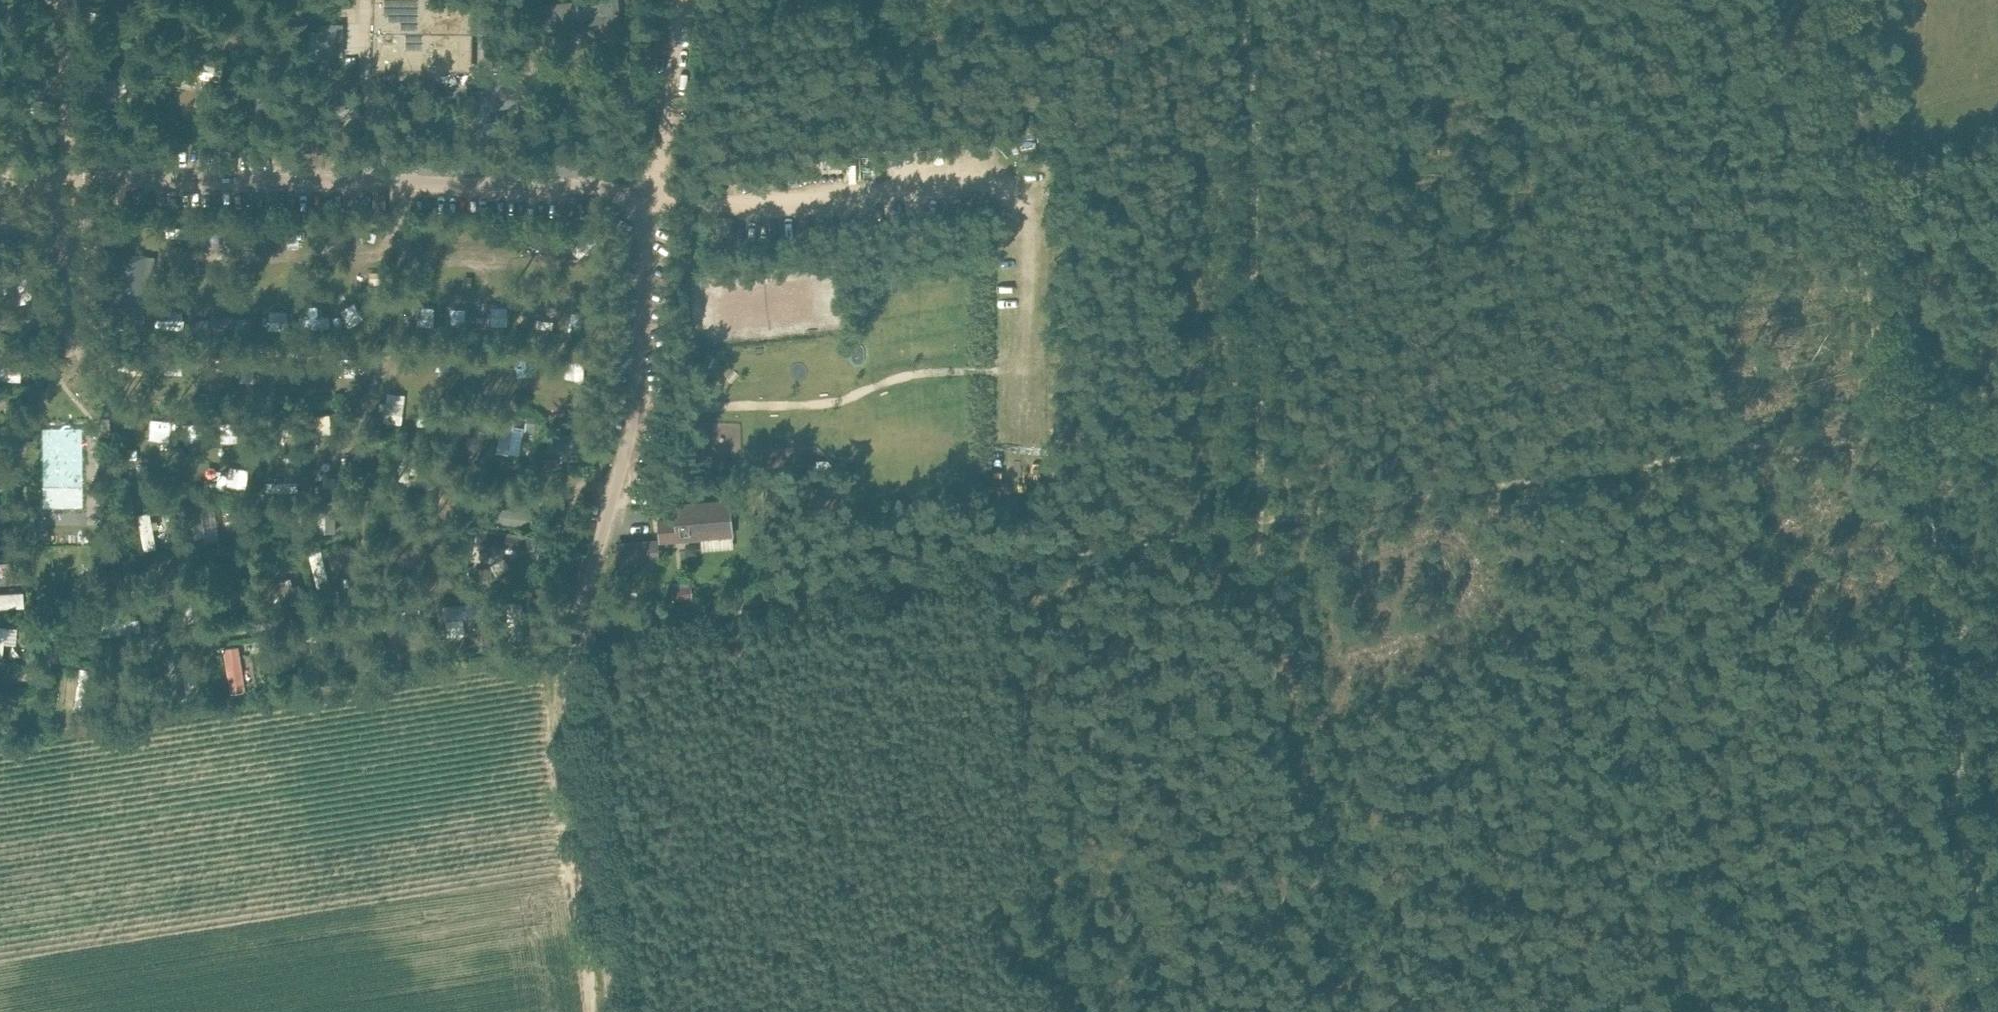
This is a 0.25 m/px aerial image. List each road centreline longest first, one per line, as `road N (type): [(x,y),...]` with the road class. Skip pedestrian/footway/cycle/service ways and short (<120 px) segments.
road 1 (track): [(576,619),(1765,443),(1883,406)]
road 2 (track): [(1329,1011),(1257,516),(1245,0)]
road 3 (residential): [(618,477),(634,400),(646,239),(635,205),(610,187),(65,175)]
road 4 (residential): [(618,477),(588,472),(576,481),(561,541),(514,569),(64,652),(43,681),(0,678)]
road 5 (track): [(1993,1011),(1915,399)]
road 6 (track): [(1833,0),(1883,406)]
road 7 (unclassified): [(617,1011),(572,680),(576,619)]
road 8 (track): [(1915,399),(1890,178),(1899,154)]
road 9 (residential): [(67,0),(65,175)]
road 10 (residential): [(576,619),(618,477)]

